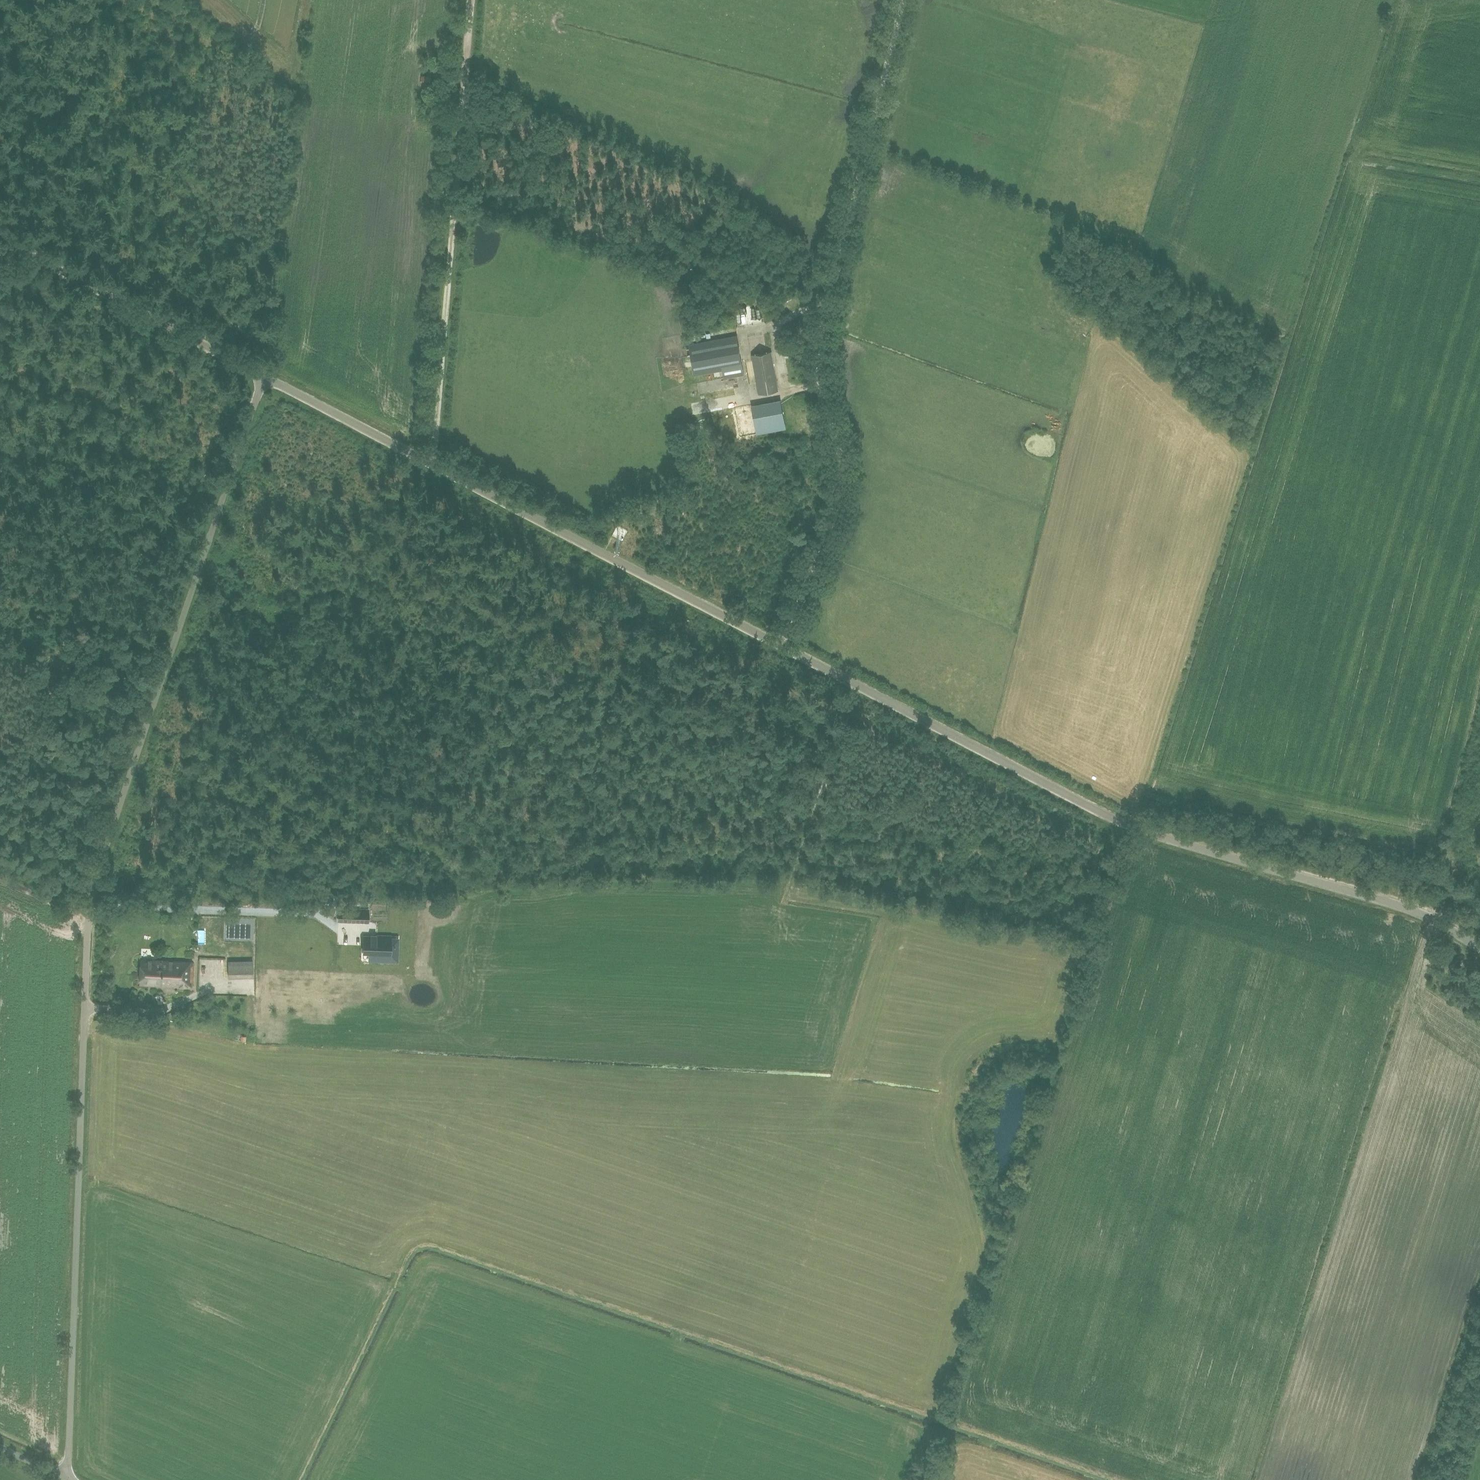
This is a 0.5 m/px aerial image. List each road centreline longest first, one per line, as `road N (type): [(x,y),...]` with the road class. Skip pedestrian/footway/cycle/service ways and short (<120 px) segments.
road 1 (unclassified): [(1479,949),(1420,913),(1119,821),(263,375)]
road 2 (unclassified): [(65,1479),(92,890),(263,375)]
road 3 (track): [(777,641),(841,495),(822,374),(826,321),(905,0)]
road 4 (track): [(432,463),(470,0)]
road 5 (unclassified): [(263,375),(0,240)]

